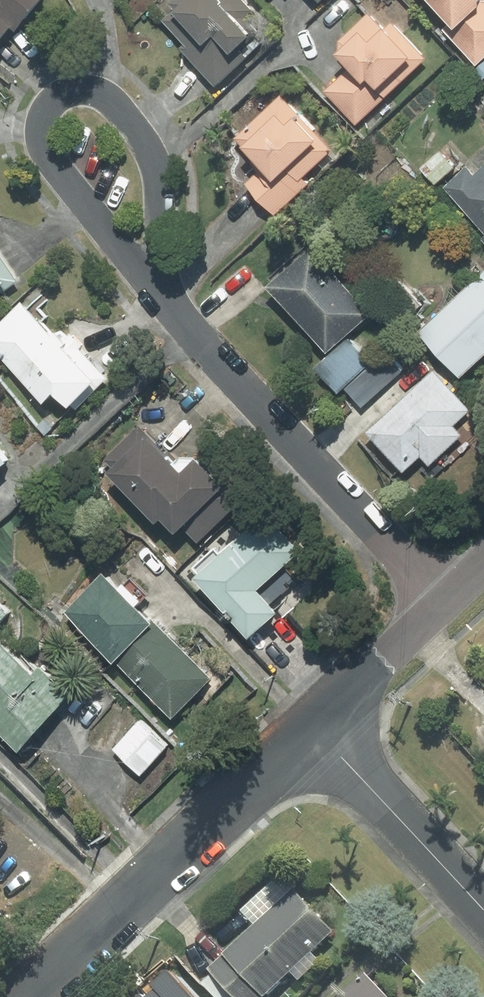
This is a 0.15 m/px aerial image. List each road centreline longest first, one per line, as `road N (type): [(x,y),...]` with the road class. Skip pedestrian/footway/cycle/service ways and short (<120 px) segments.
road 1 (residential): [(161,297),(46,155),(41,124),(47,103),(80,90),(120,109),(152,163),(159,202)]
road 2 (residential): [(161,297),(440,600)]
road 3 (tertiary): [(309,725),(25,996)]
road 4 (residential): [(483,909),(309,725)]
road 5 (tertiary): [(440,600),(309,725)]

